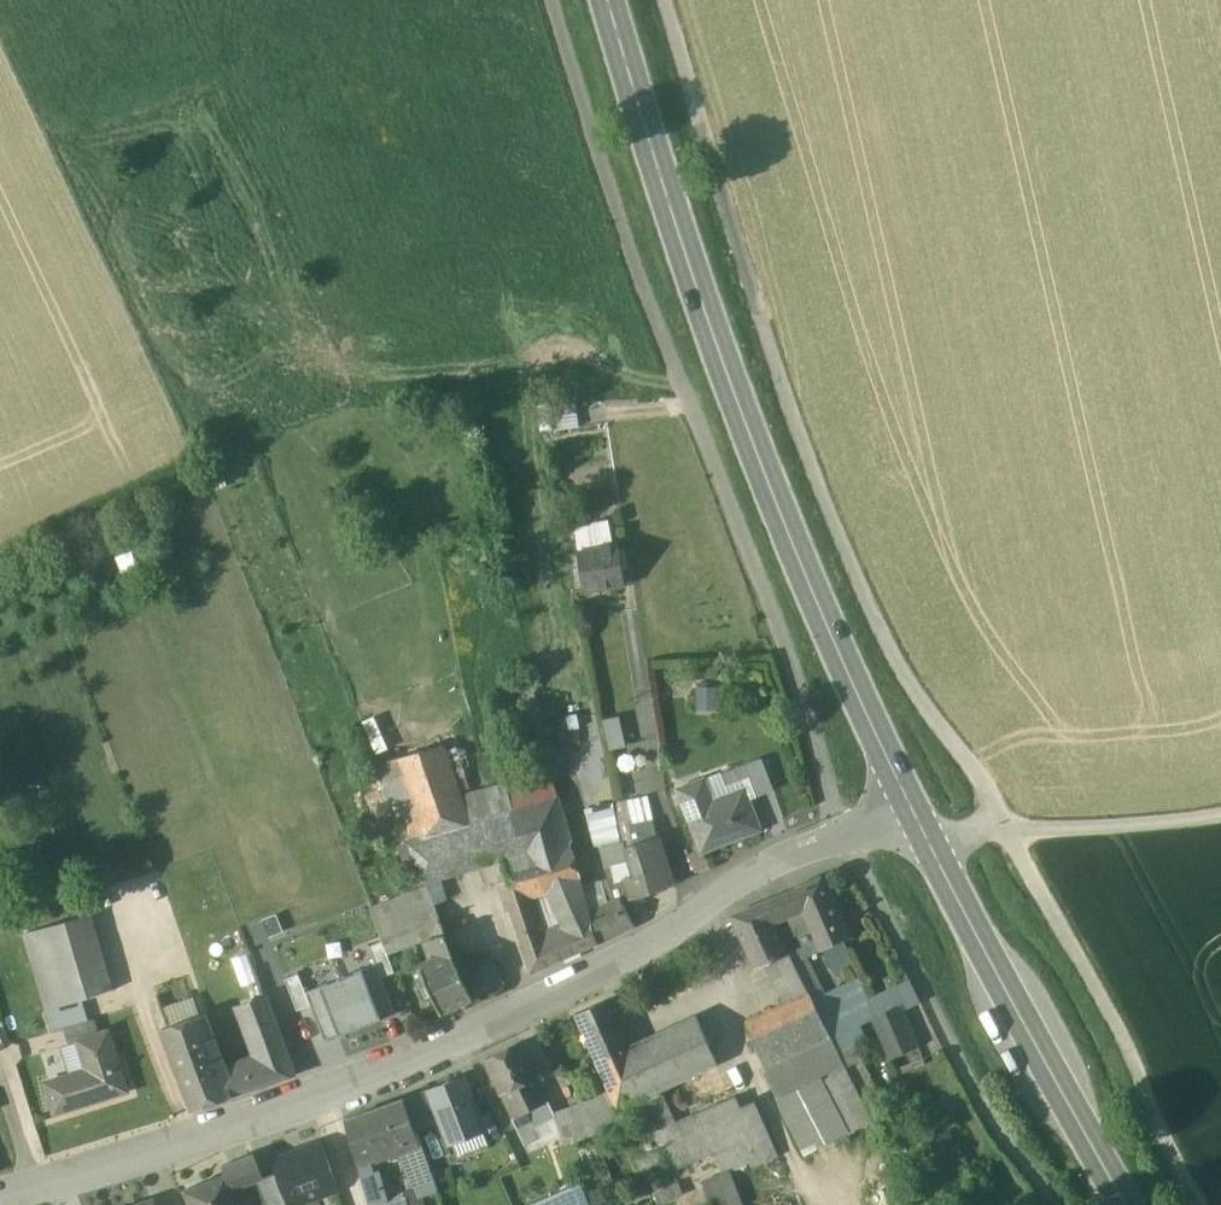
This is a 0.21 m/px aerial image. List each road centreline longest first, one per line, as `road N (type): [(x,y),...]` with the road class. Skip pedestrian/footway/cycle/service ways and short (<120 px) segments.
road 1 (track): [(1205,1204),(1001,827),(982,776),(882,638),(784,390),(664,0)]
road 2 (track): [(553,0),(619,218),(784,643),(845,836),(1000,1128),(1055,1204)]
road 3 (residential): [(913,807),(755,876),(609,974),(529,1013),(321,1099),(0,1201)]
road 4 (secondary): [(609,0),(725,364),(831,632),(913,807)]
road 5 (secondary): [(913,807),(1130,1204)]
road 6 (track): [(932,845),(1001,827),(1220,816)]

